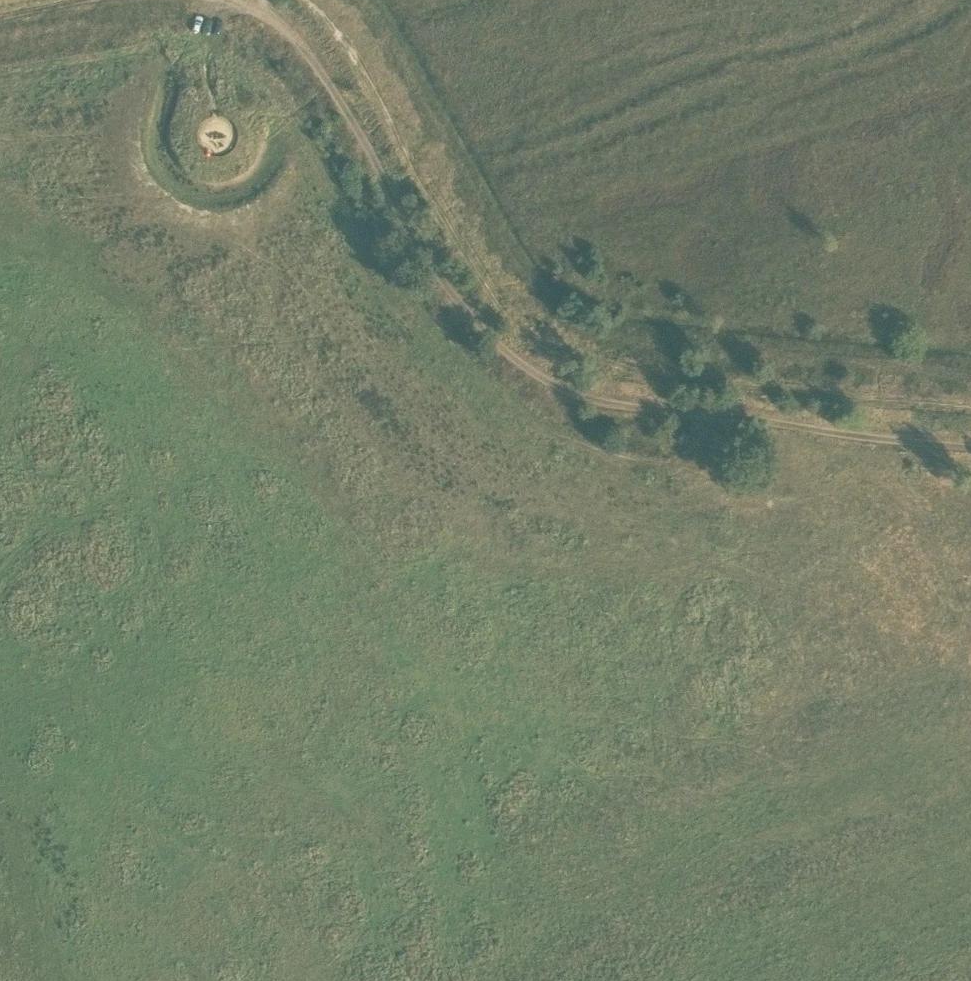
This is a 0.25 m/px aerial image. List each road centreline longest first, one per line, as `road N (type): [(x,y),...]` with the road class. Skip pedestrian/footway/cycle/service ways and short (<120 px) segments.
road 1 (track): [(970,446),(622,401),(549,374),(497,341),(450,286),(305,41),(246,0)]

